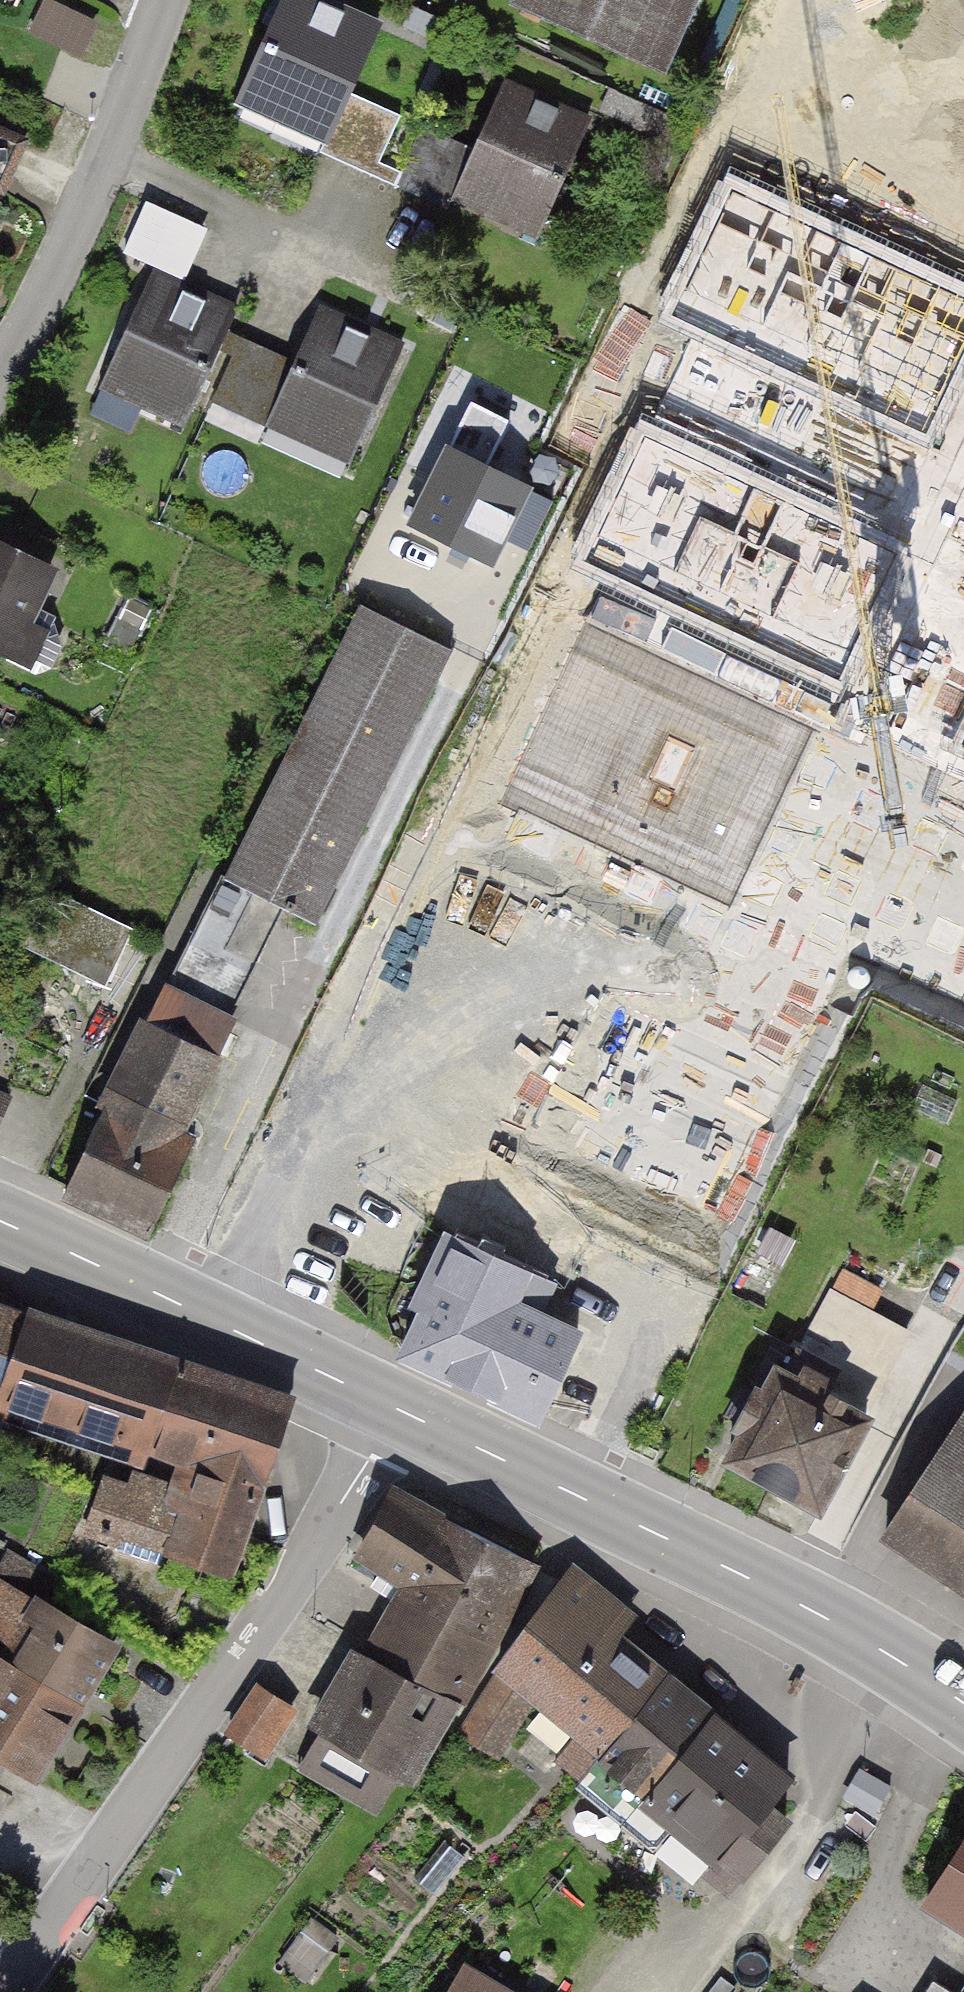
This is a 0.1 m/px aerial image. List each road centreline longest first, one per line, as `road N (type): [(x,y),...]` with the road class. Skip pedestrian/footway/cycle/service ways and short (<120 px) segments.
road 1 (residential): [(271,1349),(470,925),(730,1043),(842,787),(818,776),(934,533),(911,522),(963,407)]
road 2 (residential): [(8,1991),(278,1600),(399,1410)]
road 3 (primary): [(399,1410),(818,1615),(963,1703)]
road 4 (residential): [(0,371),(101,174),(166,0)]
road 5 (primary): [(0,1224),(271,1349)]
road 6 (primary): [(271,1349),(399,1410)]

